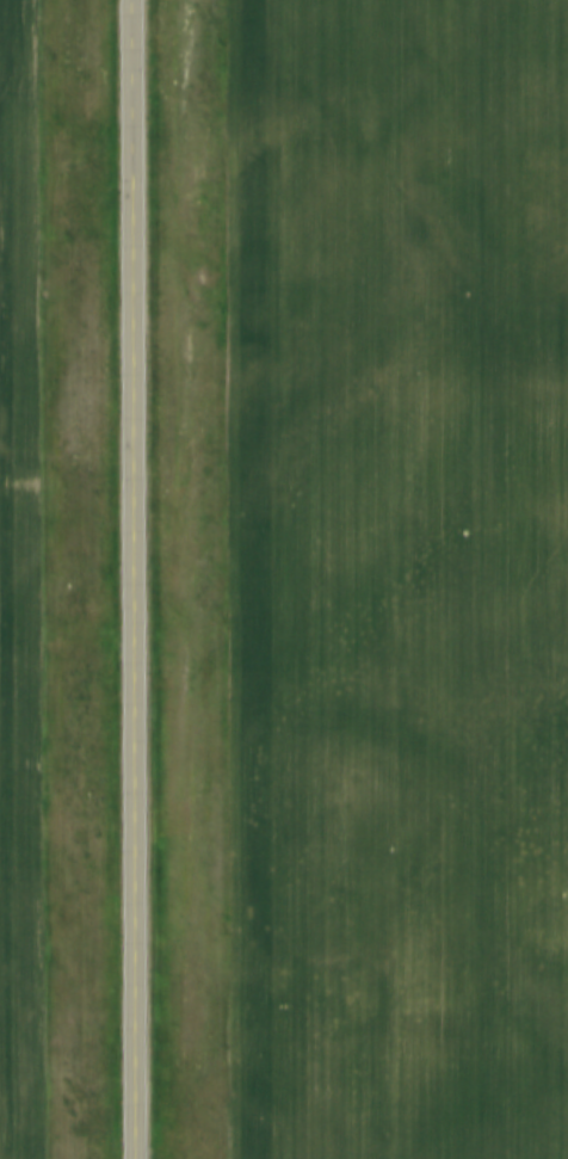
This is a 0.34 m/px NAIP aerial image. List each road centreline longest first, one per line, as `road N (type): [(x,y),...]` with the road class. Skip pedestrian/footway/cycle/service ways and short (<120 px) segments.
road 1 (secondary): [(138,1158),(134,0)]

